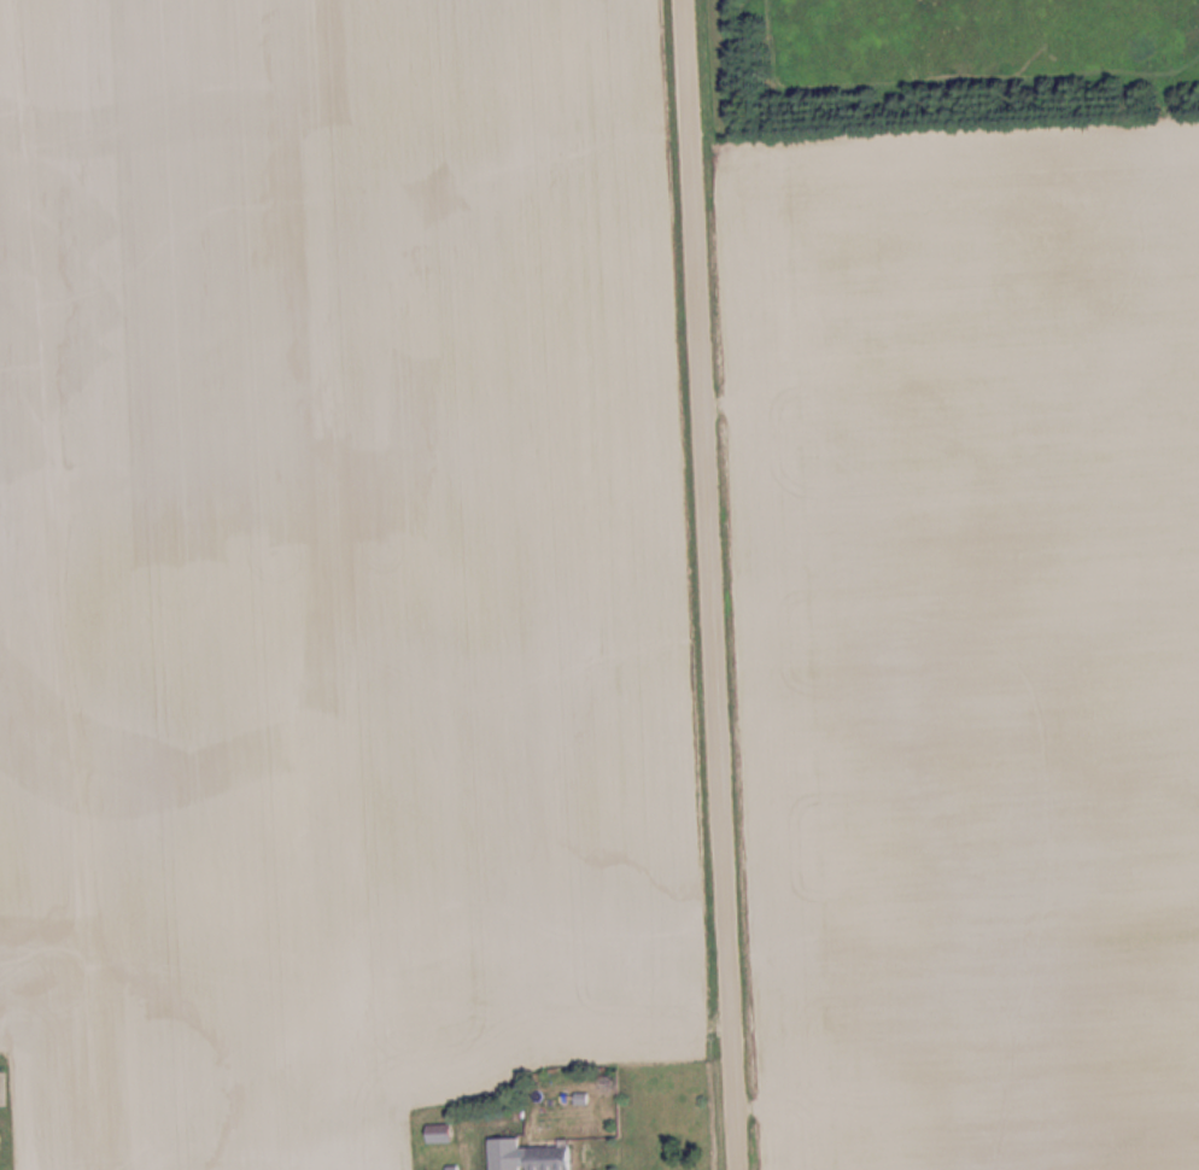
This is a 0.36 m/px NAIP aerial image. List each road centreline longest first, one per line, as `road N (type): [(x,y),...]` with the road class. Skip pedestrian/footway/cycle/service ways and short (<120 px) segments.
road 1 (residential): [(738,1169),(679,0)]

